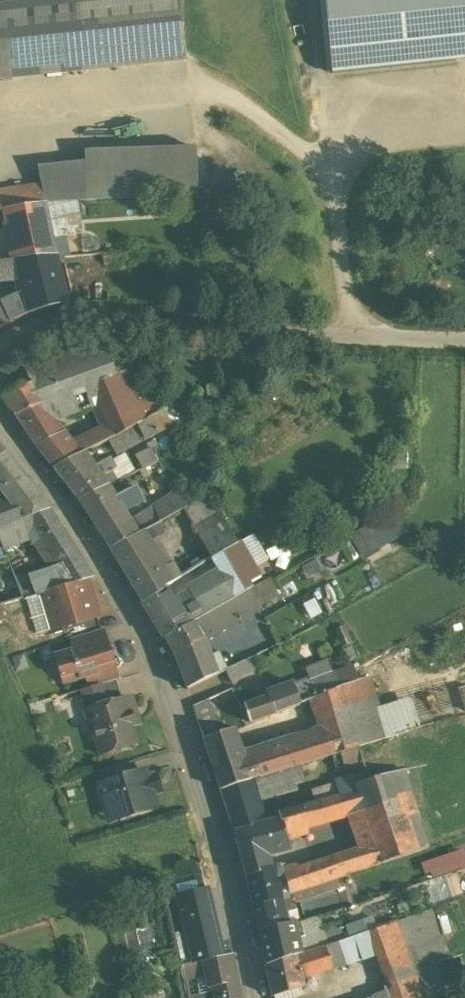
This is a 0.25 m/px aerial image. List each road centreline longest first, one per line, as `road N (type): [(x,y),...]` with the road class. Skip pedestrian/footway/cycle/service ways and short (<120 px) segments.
road 1 (residential): [(0,429),(78,526),(152,646),(237,908),(255,997)]
road 2 (unclassified): [(0,343),(49,319),(108,316),(464,341)]

